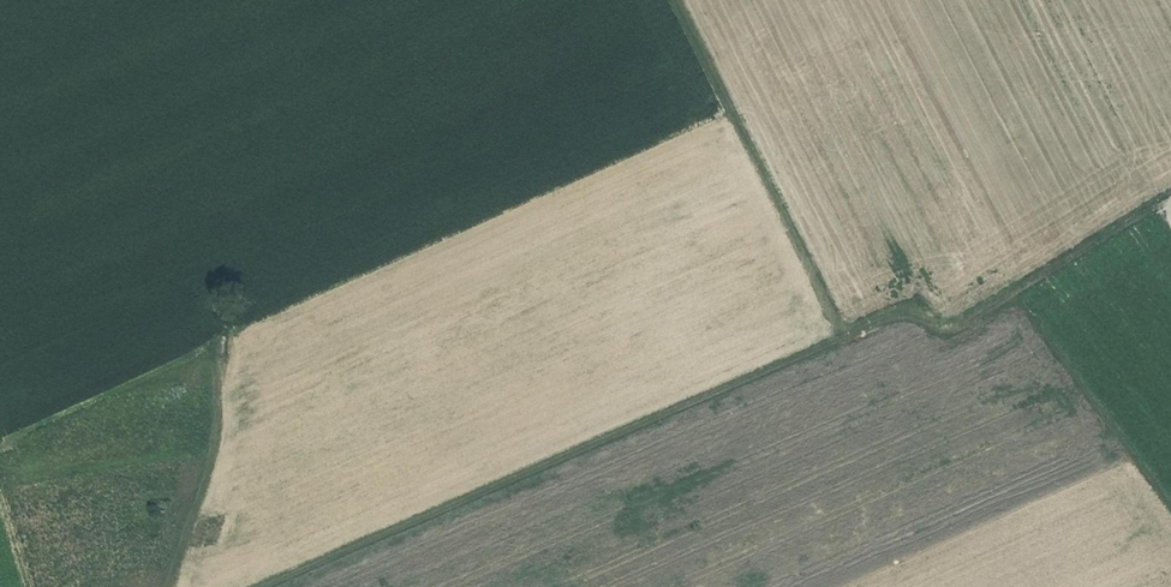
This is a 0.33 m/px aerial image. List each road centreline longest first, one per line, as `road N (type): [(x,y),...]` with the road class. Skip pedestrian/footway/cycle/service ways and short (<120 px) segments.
road 1 (track): [(251,586),(899,312),(925,312),(947,333),(1019,294)]
road 2 (track): [(163,586),(210,466),(224,340),(0,444)]
road 3 (track): [(1163,205),(1019,294),(1170,502)]
road 4 (track): [(843,338),(675,0)]

